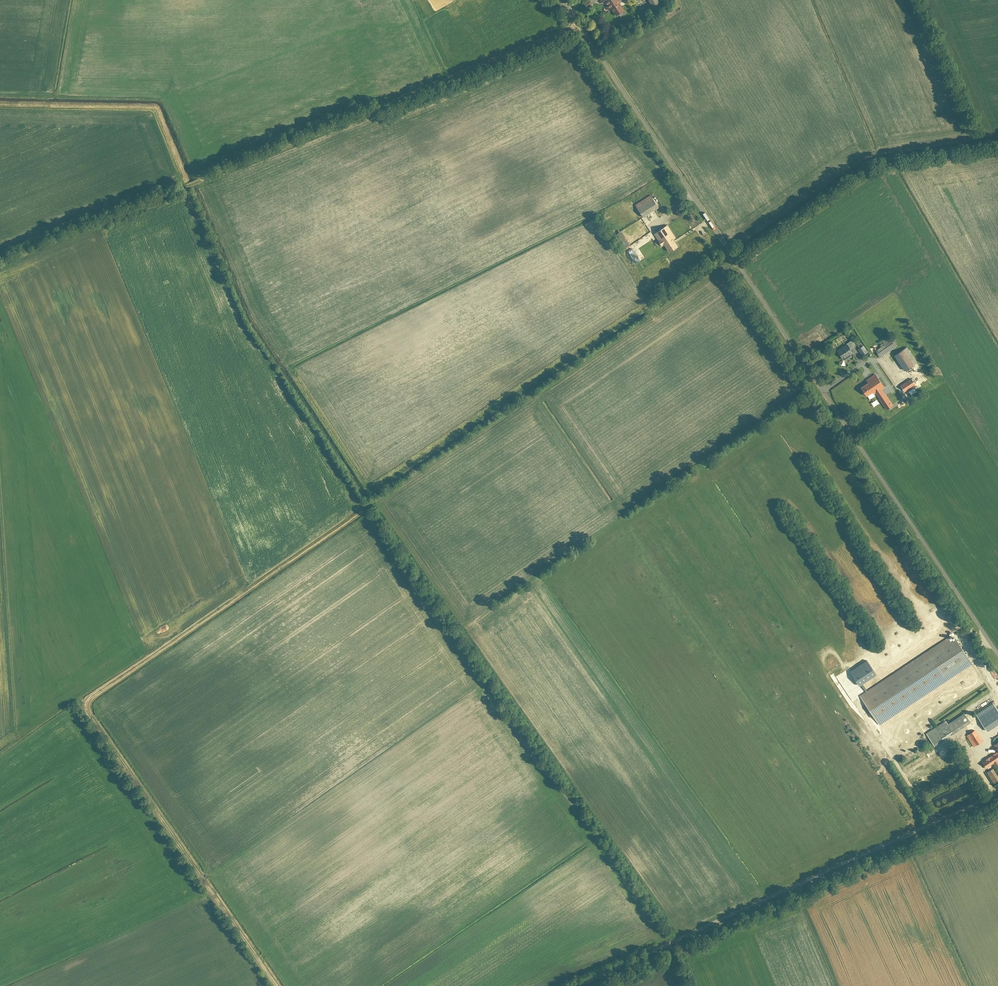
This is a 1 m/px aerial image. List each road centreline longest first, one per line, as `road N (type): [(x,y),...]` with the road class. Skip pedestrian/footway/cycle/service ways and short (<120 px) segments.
road 1 (unclassified): [(997,654),(562,0)]
road 2 (track): [(277,985),(87,706),(382,495)]
road 3 (track): [(580,25),(0,264)]
road 4 (track): [(579,985),(997,794)]
road 5 (track): [(840,681),(934,824)]

